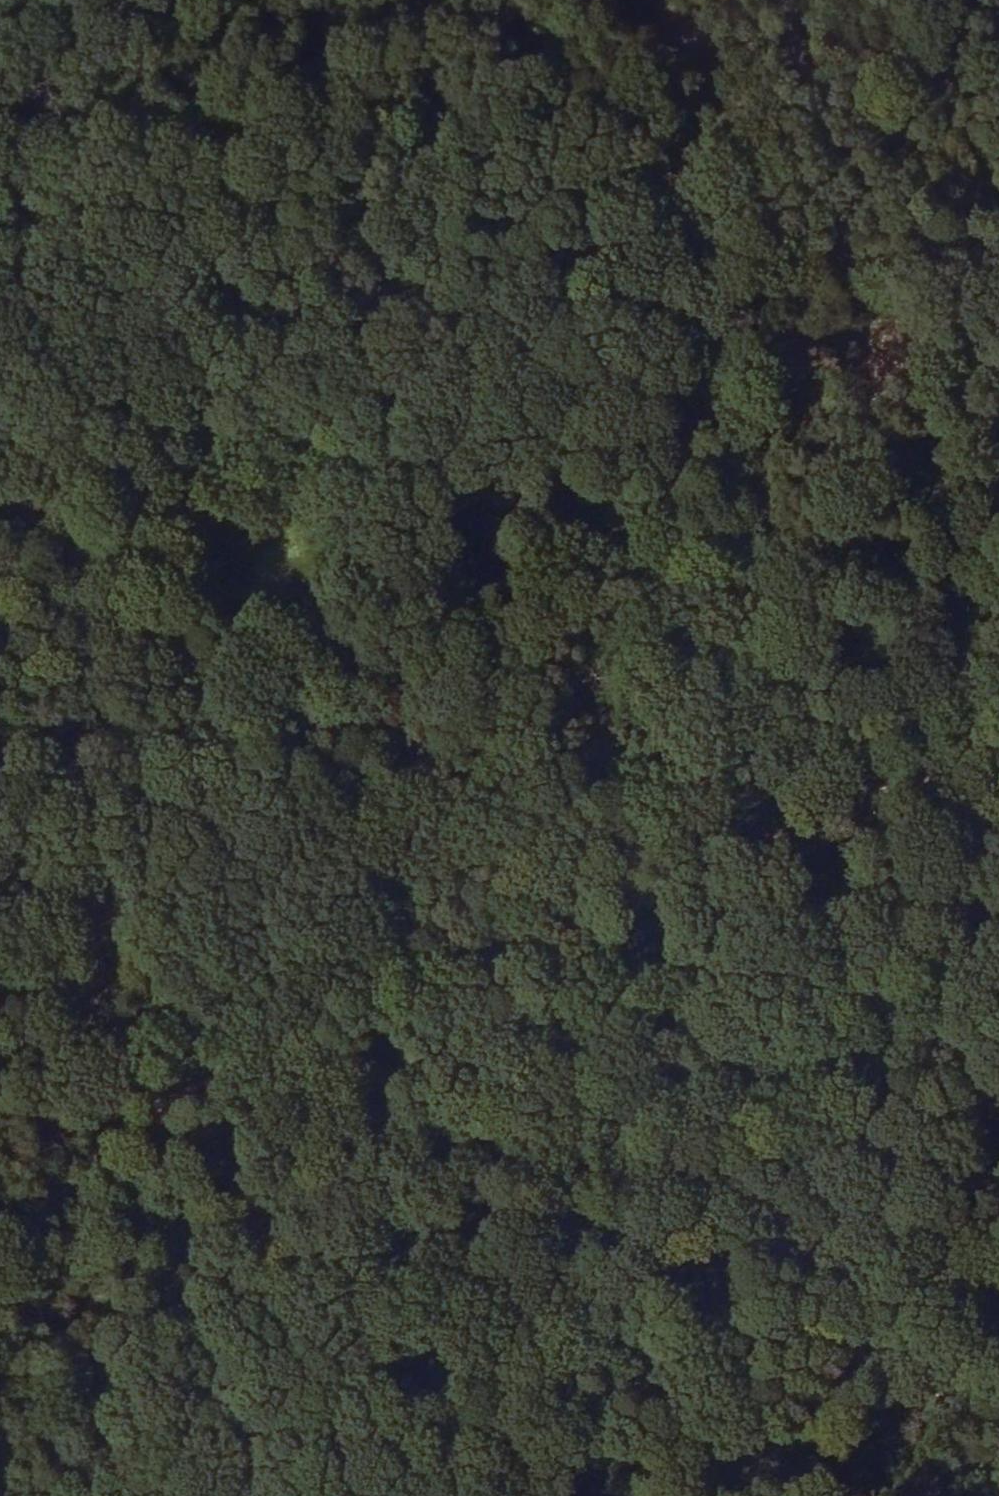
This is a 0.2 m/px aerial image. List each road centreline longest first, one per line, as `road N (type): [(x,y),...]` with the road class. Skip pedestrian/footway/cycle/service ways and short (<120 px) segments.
road 1 (track): [(522,0),(998,588)]

